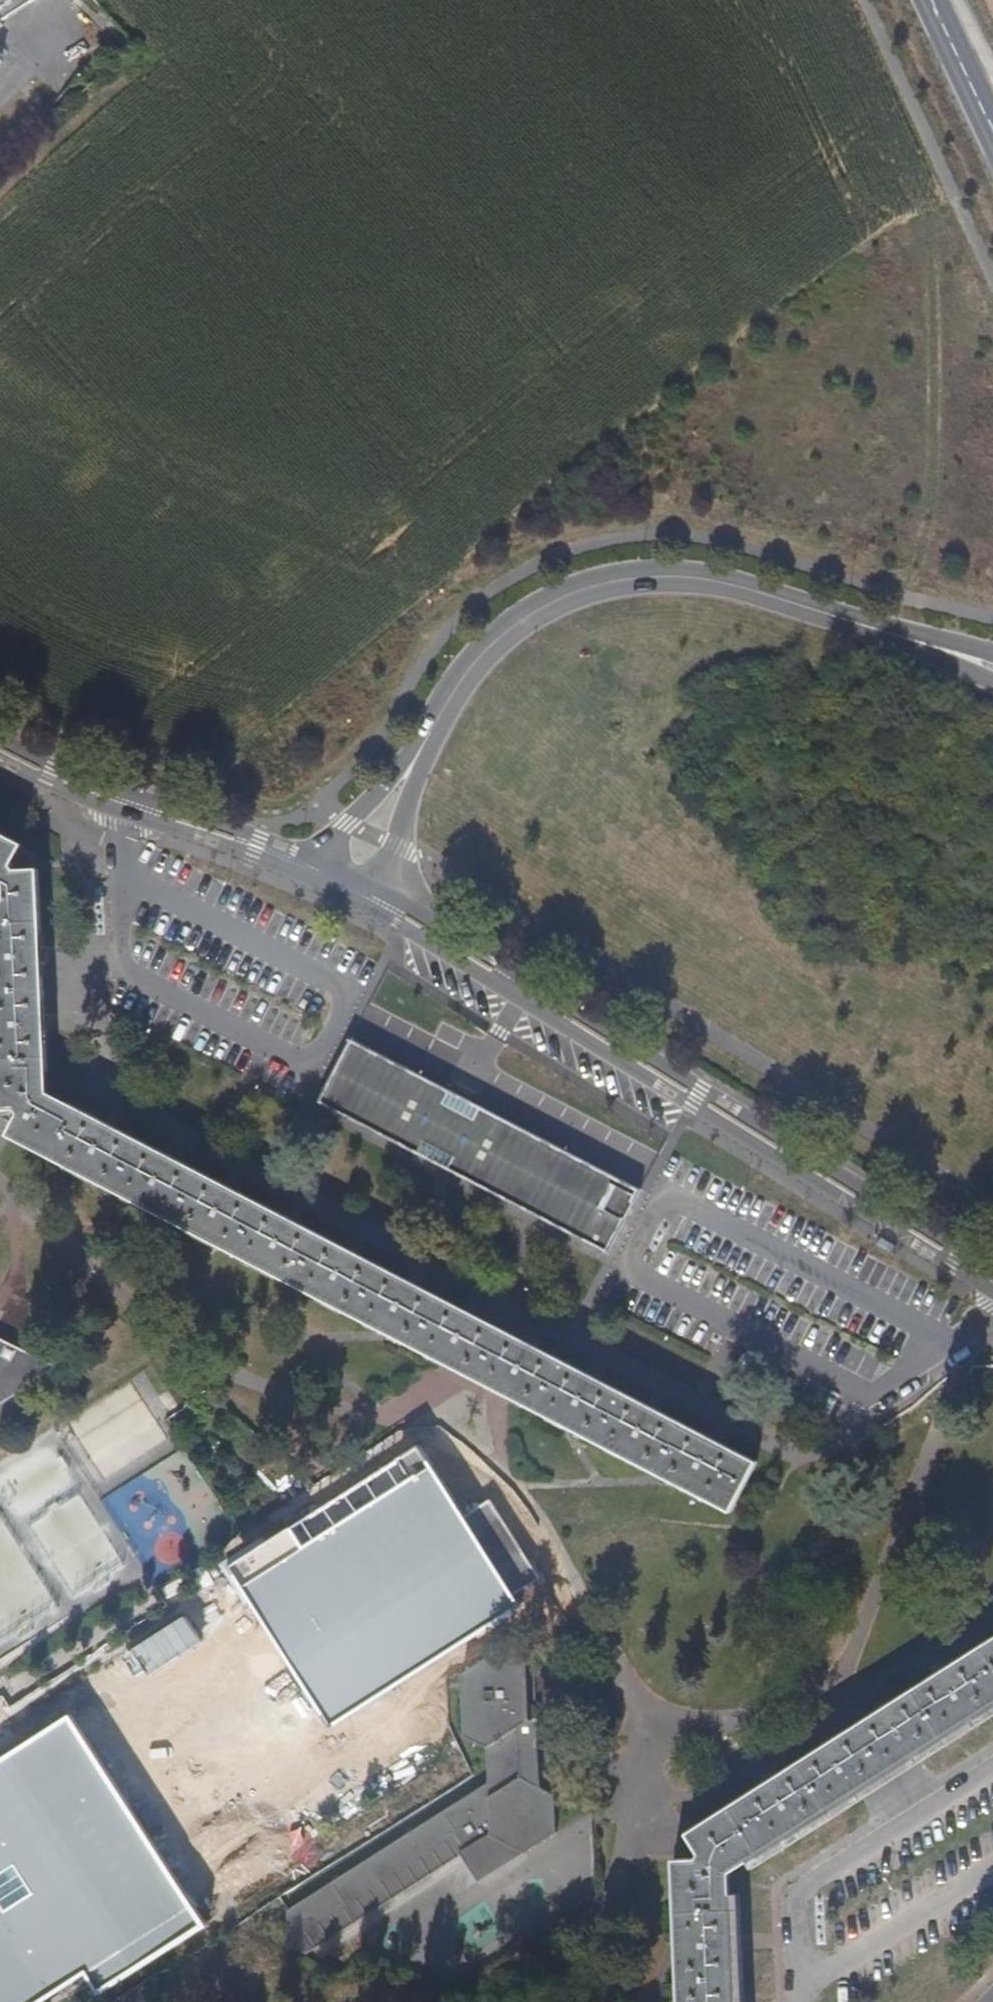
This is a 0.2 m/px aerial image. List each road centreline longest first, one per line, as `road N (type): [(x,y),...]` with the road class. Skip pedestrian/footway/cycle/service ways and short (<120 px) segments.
road 1 (residential): [(337,896),(992,1288)]
road 2 (residential): [(992,1264),(380,889)]
road 3 (residential): [(992,673),(748,591),(638,579),(576,592),(520,622),(481,655),(427,741)]
road 4 (residential): [(0,762),(337,896)]
road 5 (residential): [(315,861),(119,795),(0,743)]
road 6 (residential): [(427,741),(315,861)]
road 7 (residential): [(380,889),(427,741)]
road 8 (secondary): [(992,130),(932,0)]

